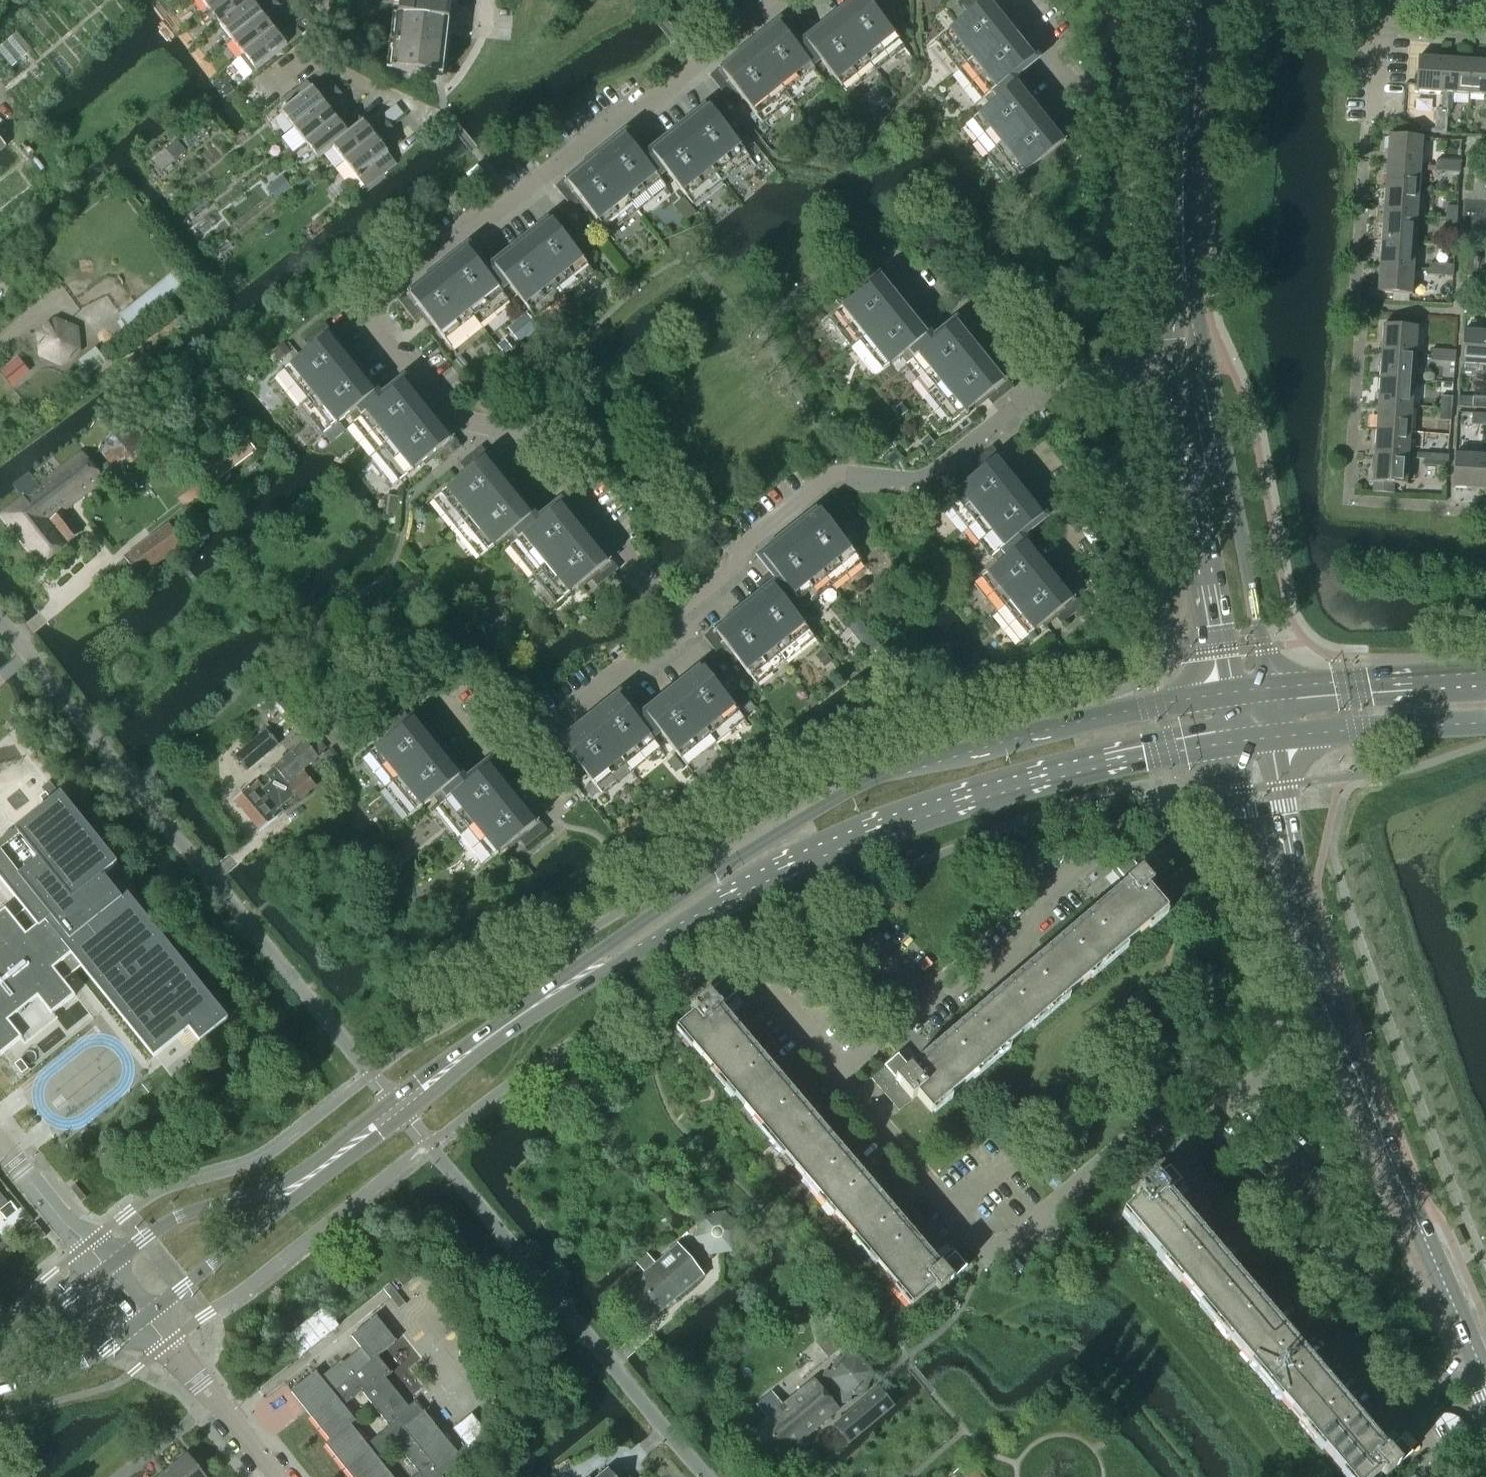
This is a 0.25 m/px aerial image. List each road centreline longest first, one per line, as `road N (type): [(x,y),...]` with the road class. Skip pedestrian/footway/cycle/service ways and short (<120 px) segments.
road 1 (residential): [(676,613),(575,486),(548,471),(518,434),(462,419),(360,309),(783,0)]
road 2 (residential): [(836,1072),(938,983),(978,982),(1033,936),(1038,899),(1134,815),(1158,820),(1224,897),(1280,1063),(1182,1151)]
road 3 (secondary): [(1229,694),(1160,704),(875,776),(734,859),(558,990)]
road 4 (secondary): [(558,990),(855,835),(1145,751),(1236,736)]
road 5 (residential): [(400,1108),(0,619)]
road 6 (residential): [(676,613),(835,473),(925,477),(1066,367),(1176,368)]
road 7 (residential): [(1182,1151),(1153,1120),(994,1253),(836,1072)]
road 8 (residential): [(704,1476),(400,1108)]
road 9 (unclassified): [(1477,1360),(1317,994)]
road 10 (tertiary): [(1176,368),(1229,694)]
road 11 (tertiary): [(1268,688),(1207,367)]
road 12 (residential): [(1389,1395),(1182,1151)]
road 13 (unclassified): [(1236,736),(1279,923),(1297,972),(1317,994)]
road 14 (unclassified): [(1317,994),(1273,731)]
road 15 (tertiary): [(1187,319),(1185,89)]
road 16 (residential): [(510,757),(607,680),(674,642),(676,613)]
road 17 (secondary): [(307,1178),(172,1218),(107,1269)]
road 18 (secondary): [(1485,672),(1268,688)]
road 19 (secondary): [(146,1318),(291,1206),(307,1178)]
road 20 (secondary): [(1273,731),(1485,724)]
road 21 (unclassified): [(277,1476),(146,1318)]
road 22 (secondary): [(558,990),(400,1108)]
road 23 (unclassified): [(0,1143),(107,1269)]
road 24 (secondary): [(0,1389),(96,1356),(146,1318)]
road 25 (residential): [(836,1072),(768,985),(748,945)]
road 26 (residential): [(447,117),(308,56)]
road 27 (secondary): [(107,1269),(0,1352)]
road 28 (residential): [(1370,127),(1377,0)]

